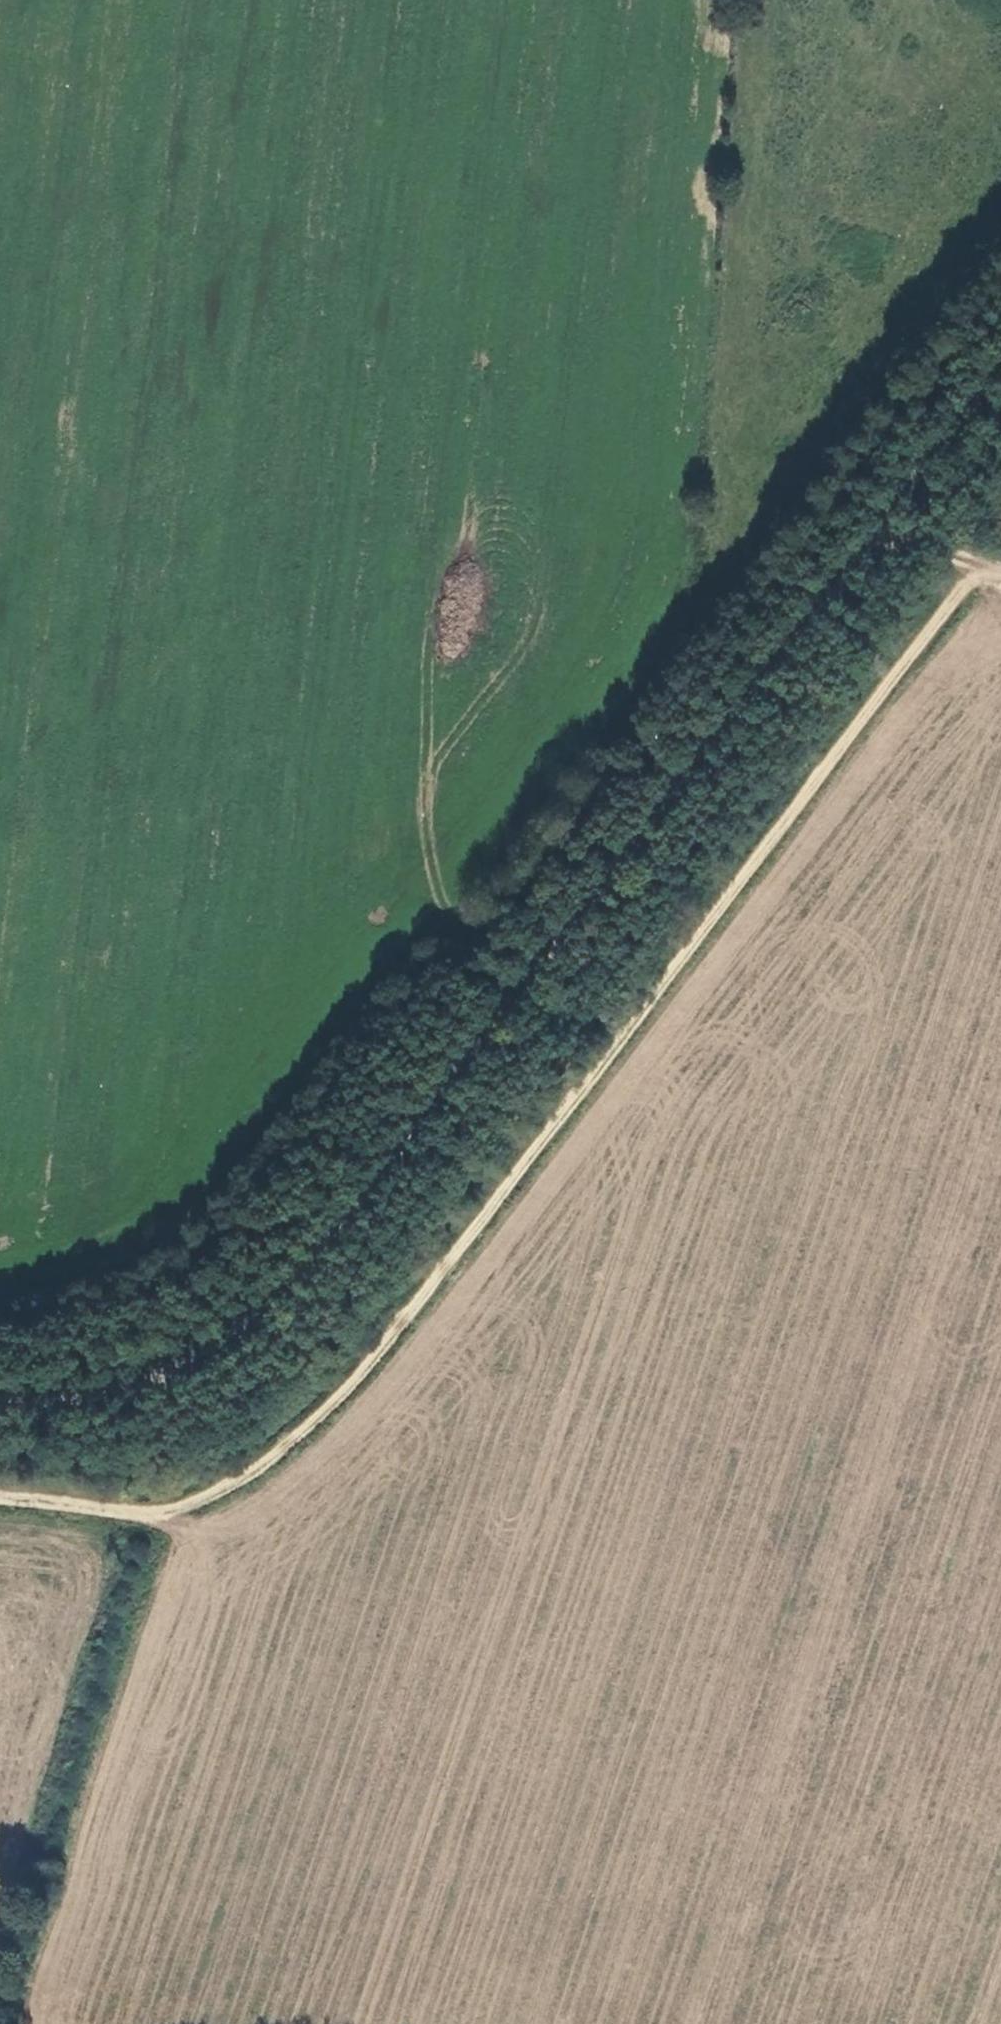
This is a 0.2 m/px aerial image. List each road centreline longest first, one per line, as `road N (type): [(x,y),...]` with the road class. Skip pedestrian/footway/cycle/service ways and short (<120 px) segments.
road 1 (unclassified): [(0,1402),(125,1388),(194,1359),(260,1316),(1000,365)]
road 2 (track): [(1000,566),(871,538)]

